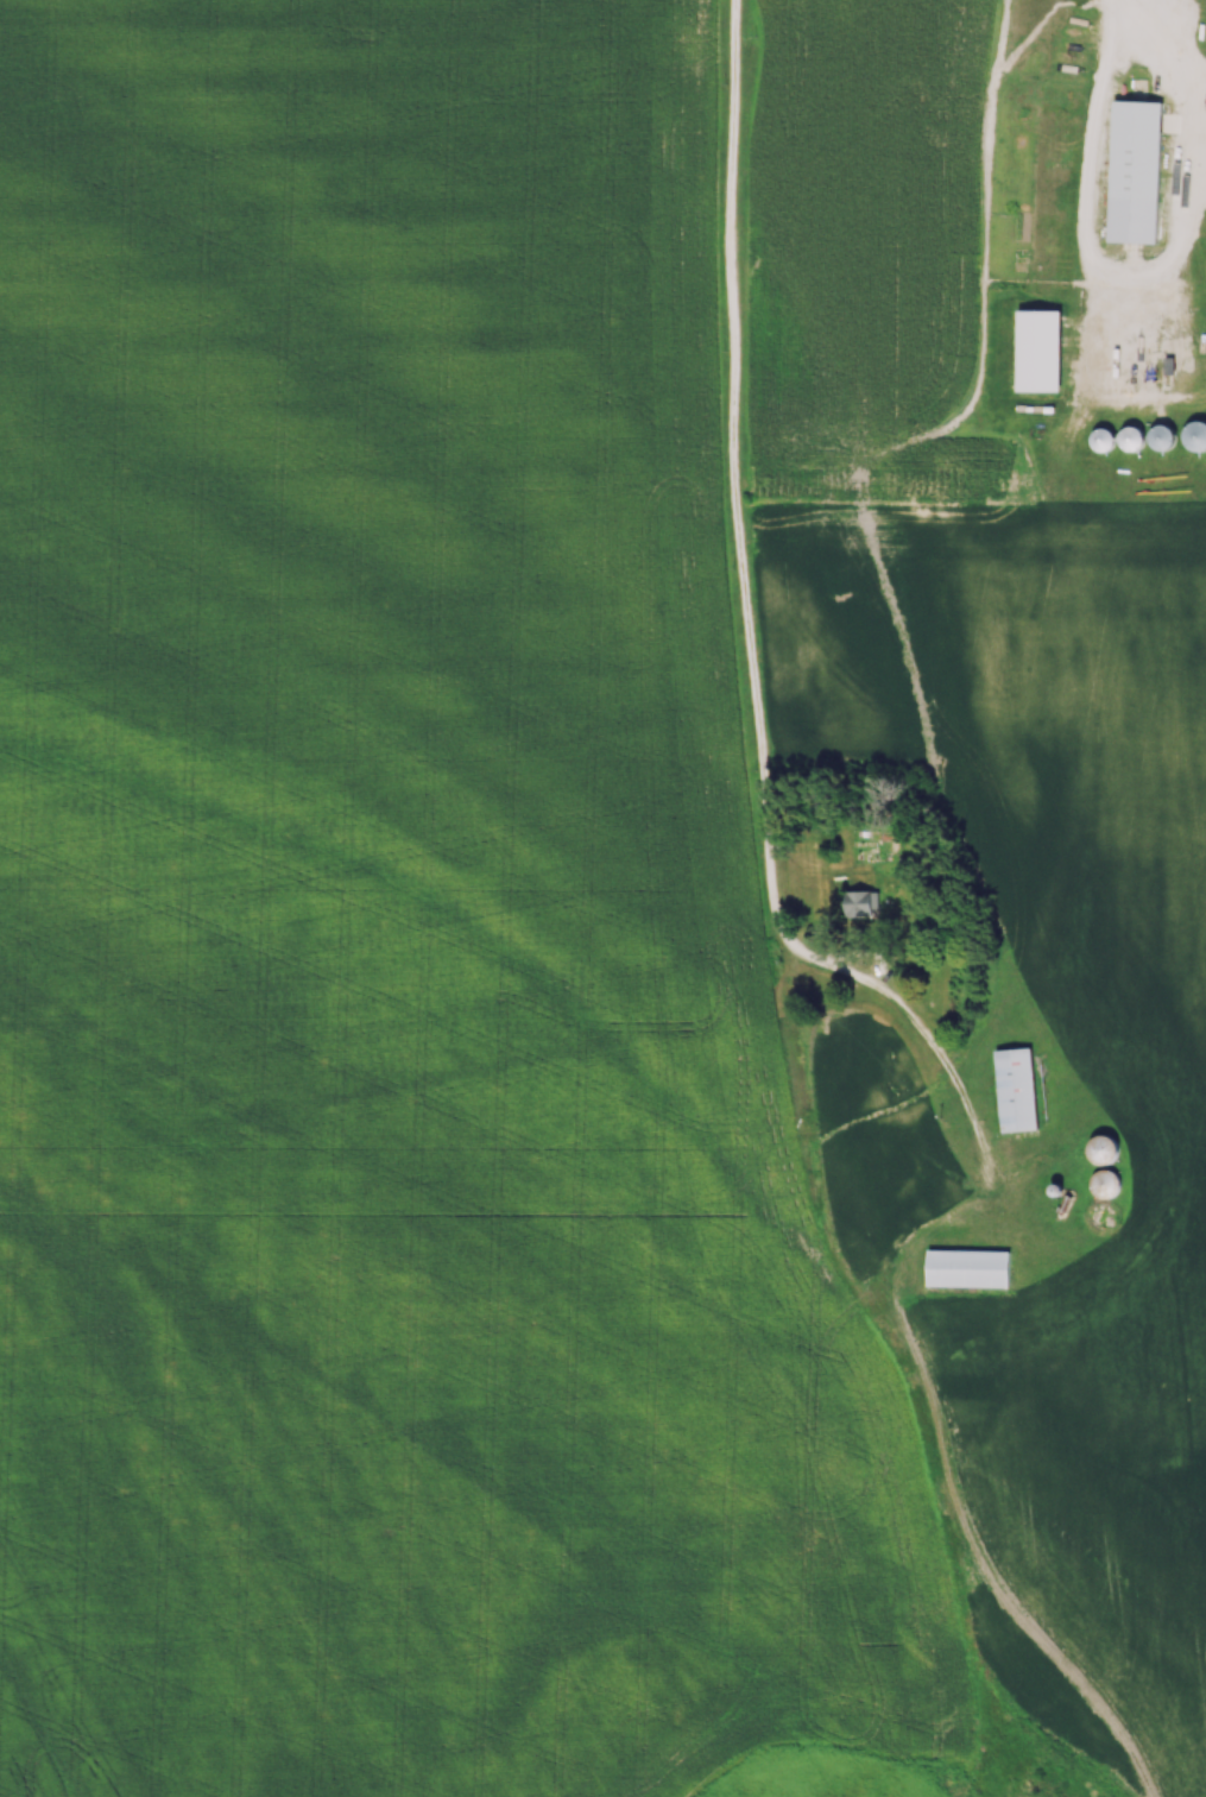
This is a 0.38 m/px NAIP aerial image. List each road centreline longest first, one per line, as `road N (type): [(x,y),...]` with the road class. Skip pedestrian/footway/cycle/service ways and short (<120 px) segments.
road 1 (residential): [(733,0),(730,433),(769,876),(788,941),(872,981)]

